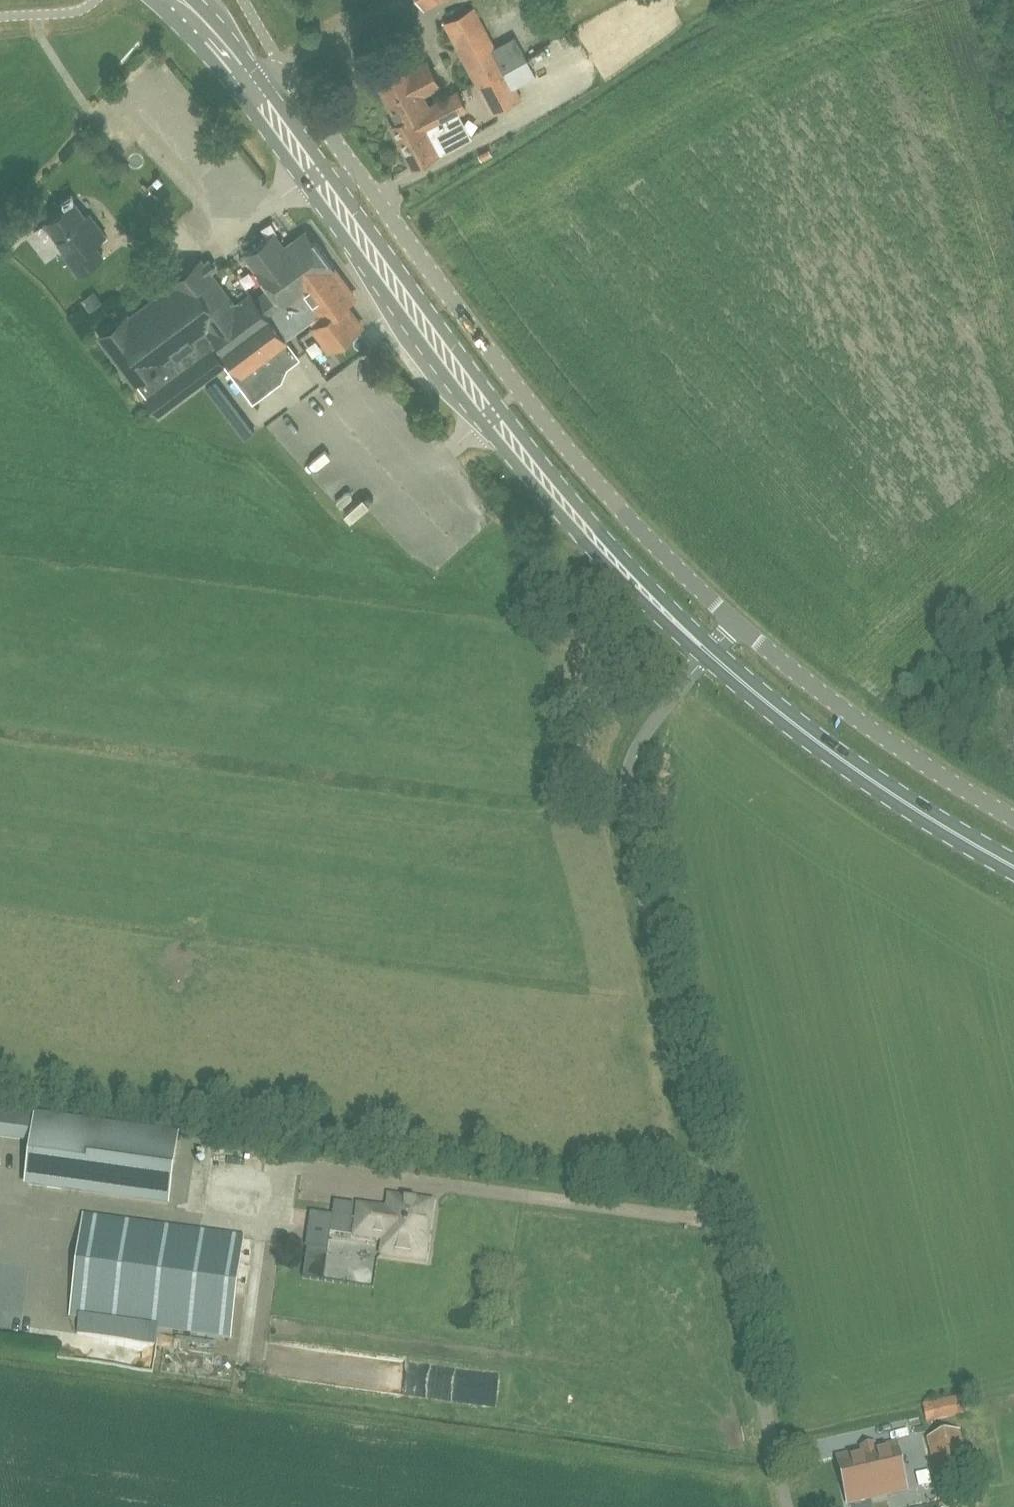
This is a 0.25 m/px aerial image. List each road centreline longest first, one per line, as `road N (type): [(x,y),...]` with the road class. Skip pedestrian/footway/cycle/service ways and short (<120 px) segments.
road 1 (unclassified): [(790,1506),(630,793),(653,729),(710,657)]
road 2 (primary): [(710,657),(592,540),(327,192)]
road 3 (unclassified): [(737,626),(587,473),(355,172)]
road 4 (primary): [(1013,869),(870,781),(710,657)]
road 5 (unclassified): [(1013,822),(836,710),(737,626)]
road 6 (unclassified): [(355,172),(282,69),(253,90)]
road 7 (primary): [(152,0),(253,90)]
road 8 (primary): [(327,192),(253,90)]

